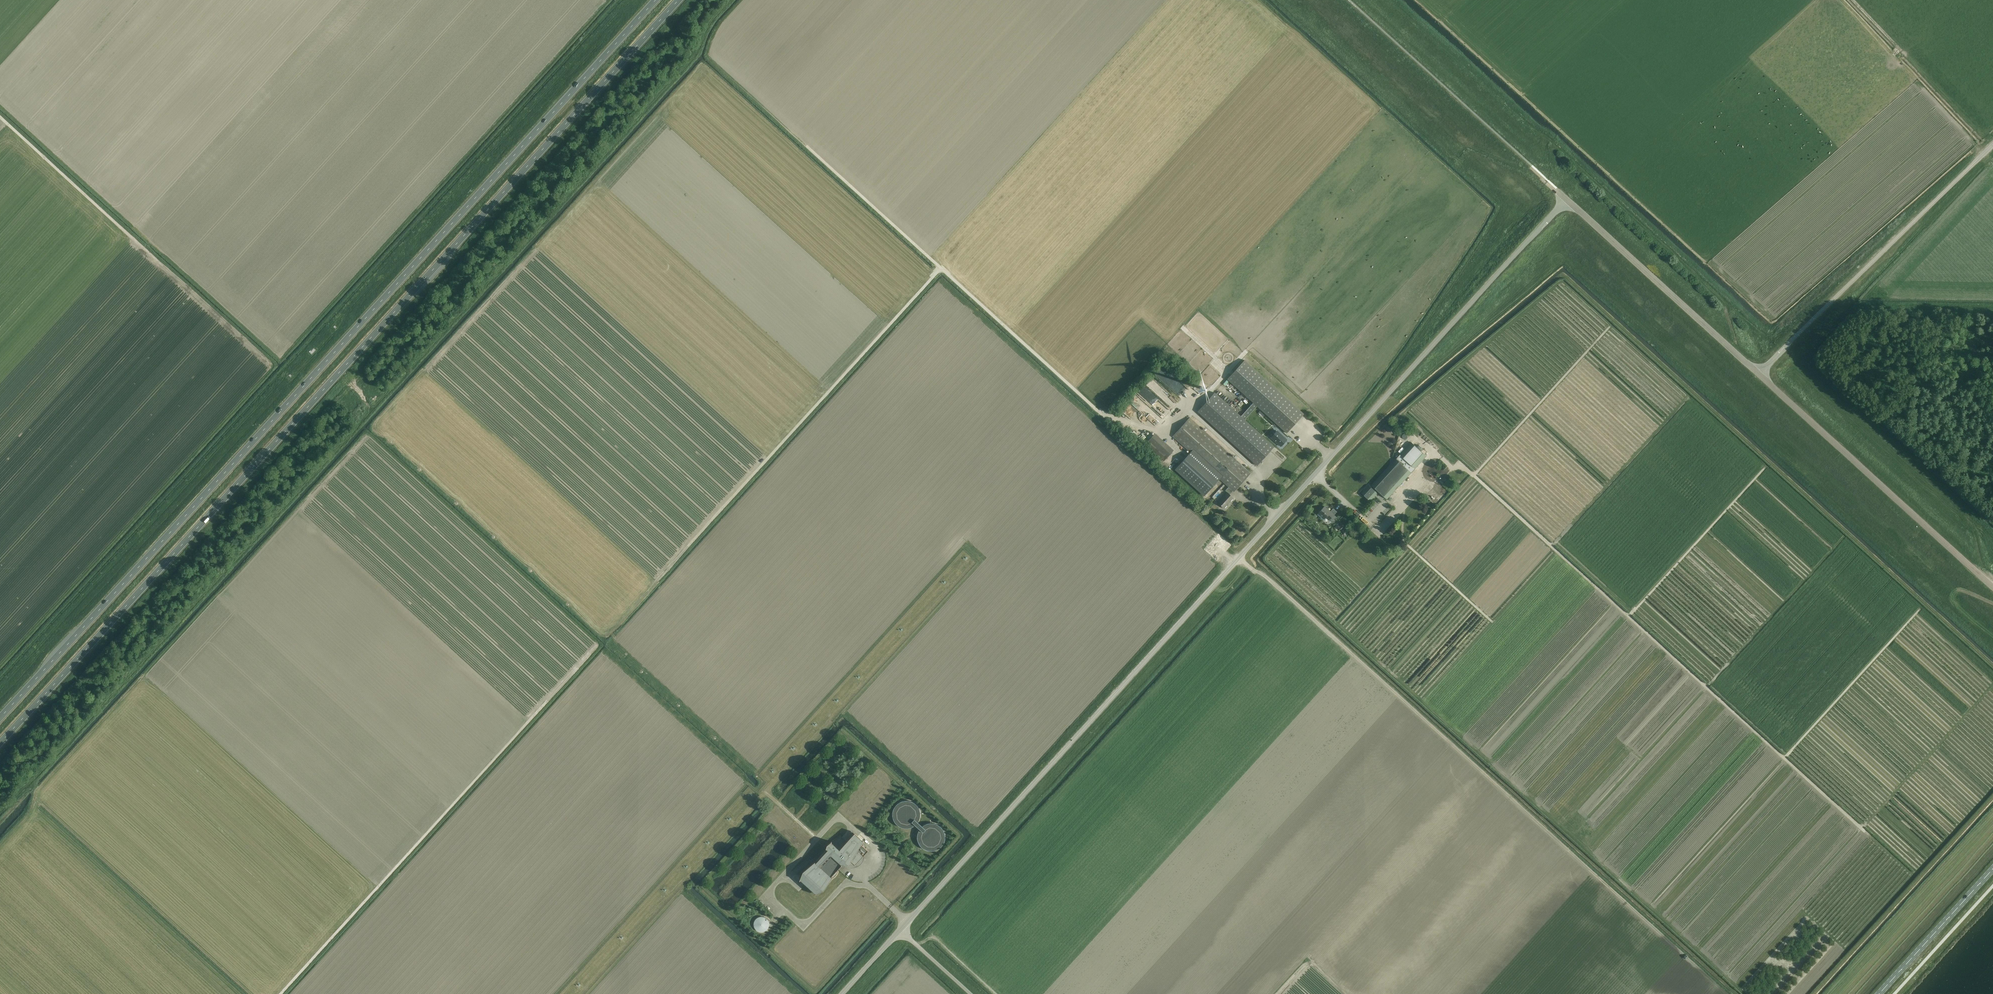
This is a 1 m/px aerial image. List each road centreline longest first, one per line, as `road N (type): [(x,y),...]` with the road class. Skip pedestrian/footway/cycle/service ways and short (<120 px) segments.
road 1 (trunk): [(0,744),(680,0)]
road 2 (unclassified): [(900,930),(1568,201)]
road 3 (trunk): [(656,0),(0,719)]
road 4 (track): [(1610,327),(1474,476),(1862,829)]
road 5 (track): [(1119,430),(711,59)]
road 6 (track): [(548,702),(282,993)]
road 7 (track): [(973,564),(767,793),(816,840)]
road 8 (track): [(688,548),(941,270)]
road 9 (unclassified): [(1759,374),(1992,136)]
road 10 (unclassified): [(1992,587),(1759,374)]
road 11 (track): [(583,993),(767,793)]
road 12 (unclassified): [(1759,374),(1568,201)]
road 13 (track): [(1765,468),(1629,617)]
road 14 (track): [(1920,610),(1785,759)]
road 15 (secondary): [(1879,993),(1992,869)]
road 16 (track): [(1501,893),(1409,993)]

